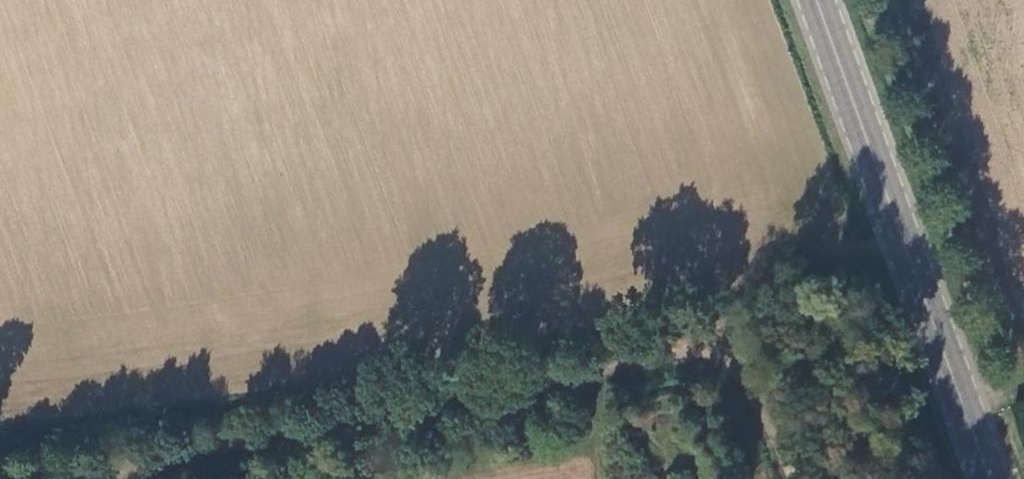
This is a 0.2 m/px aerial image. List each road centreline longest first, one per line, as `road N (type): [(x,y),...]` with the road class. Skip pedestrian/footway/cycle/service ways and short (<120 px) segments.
road 1 (secondary): [(822,0),(992,478)]

